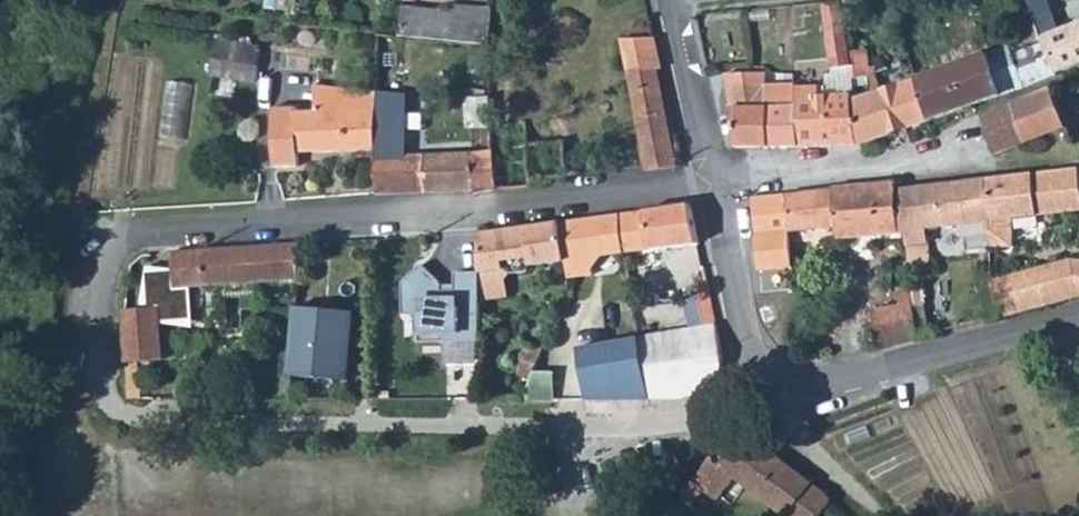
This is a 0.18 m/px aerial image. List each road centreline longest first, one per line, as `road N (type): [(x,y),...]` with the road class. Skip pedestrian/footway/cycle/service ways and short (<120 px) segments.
road 1 (unclassified): [(709,182),(141,232),(111,259),(103,282),(96,354),(109,401),(160,426),(669,423),(772,377)]
road 2 (residential): [(772,377),(839,385),(1078,310)]
road 3 (residential): [(974,110),(969,160),(709,182)]
road 4 (residential): [(709,182),(749,346),(772,377)]
road 5 (residential): [(672,0),(709,182)]
road 6 (track): [(772,377),(808,445),(885,515)]
road 7 (track): [(0,142),(50,207),(123,244)]

